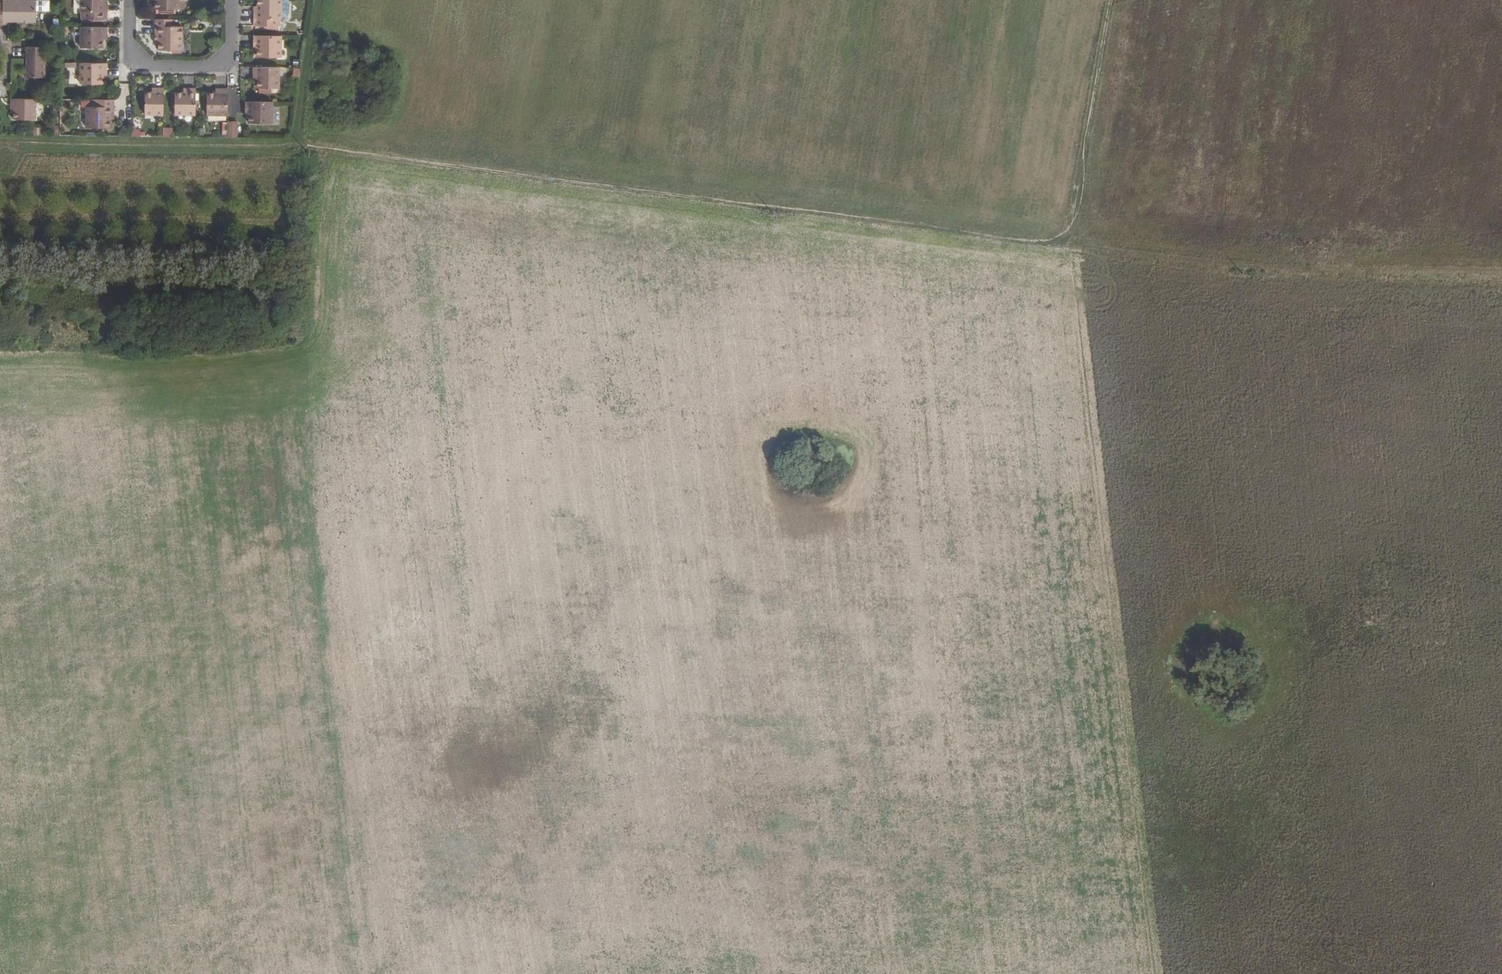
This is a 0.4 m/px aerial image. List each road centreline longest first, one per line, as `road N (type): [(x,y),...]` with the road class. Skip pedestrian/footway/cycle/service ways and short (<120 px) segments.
road 1 (track): [(0,143),(295,145),(1036,241)]
road 2 (track): [(1036,241),(1243,265),(1501,272)]
road 3 (track): [(1036,241),(1062,233),(1077,213),(1109,0)]
road 4 (residential): [(129,0),(129,49),(147,68),(221,60),(230,50),(231,0)]
road 5 (track): [(318,0),(295,145)]

